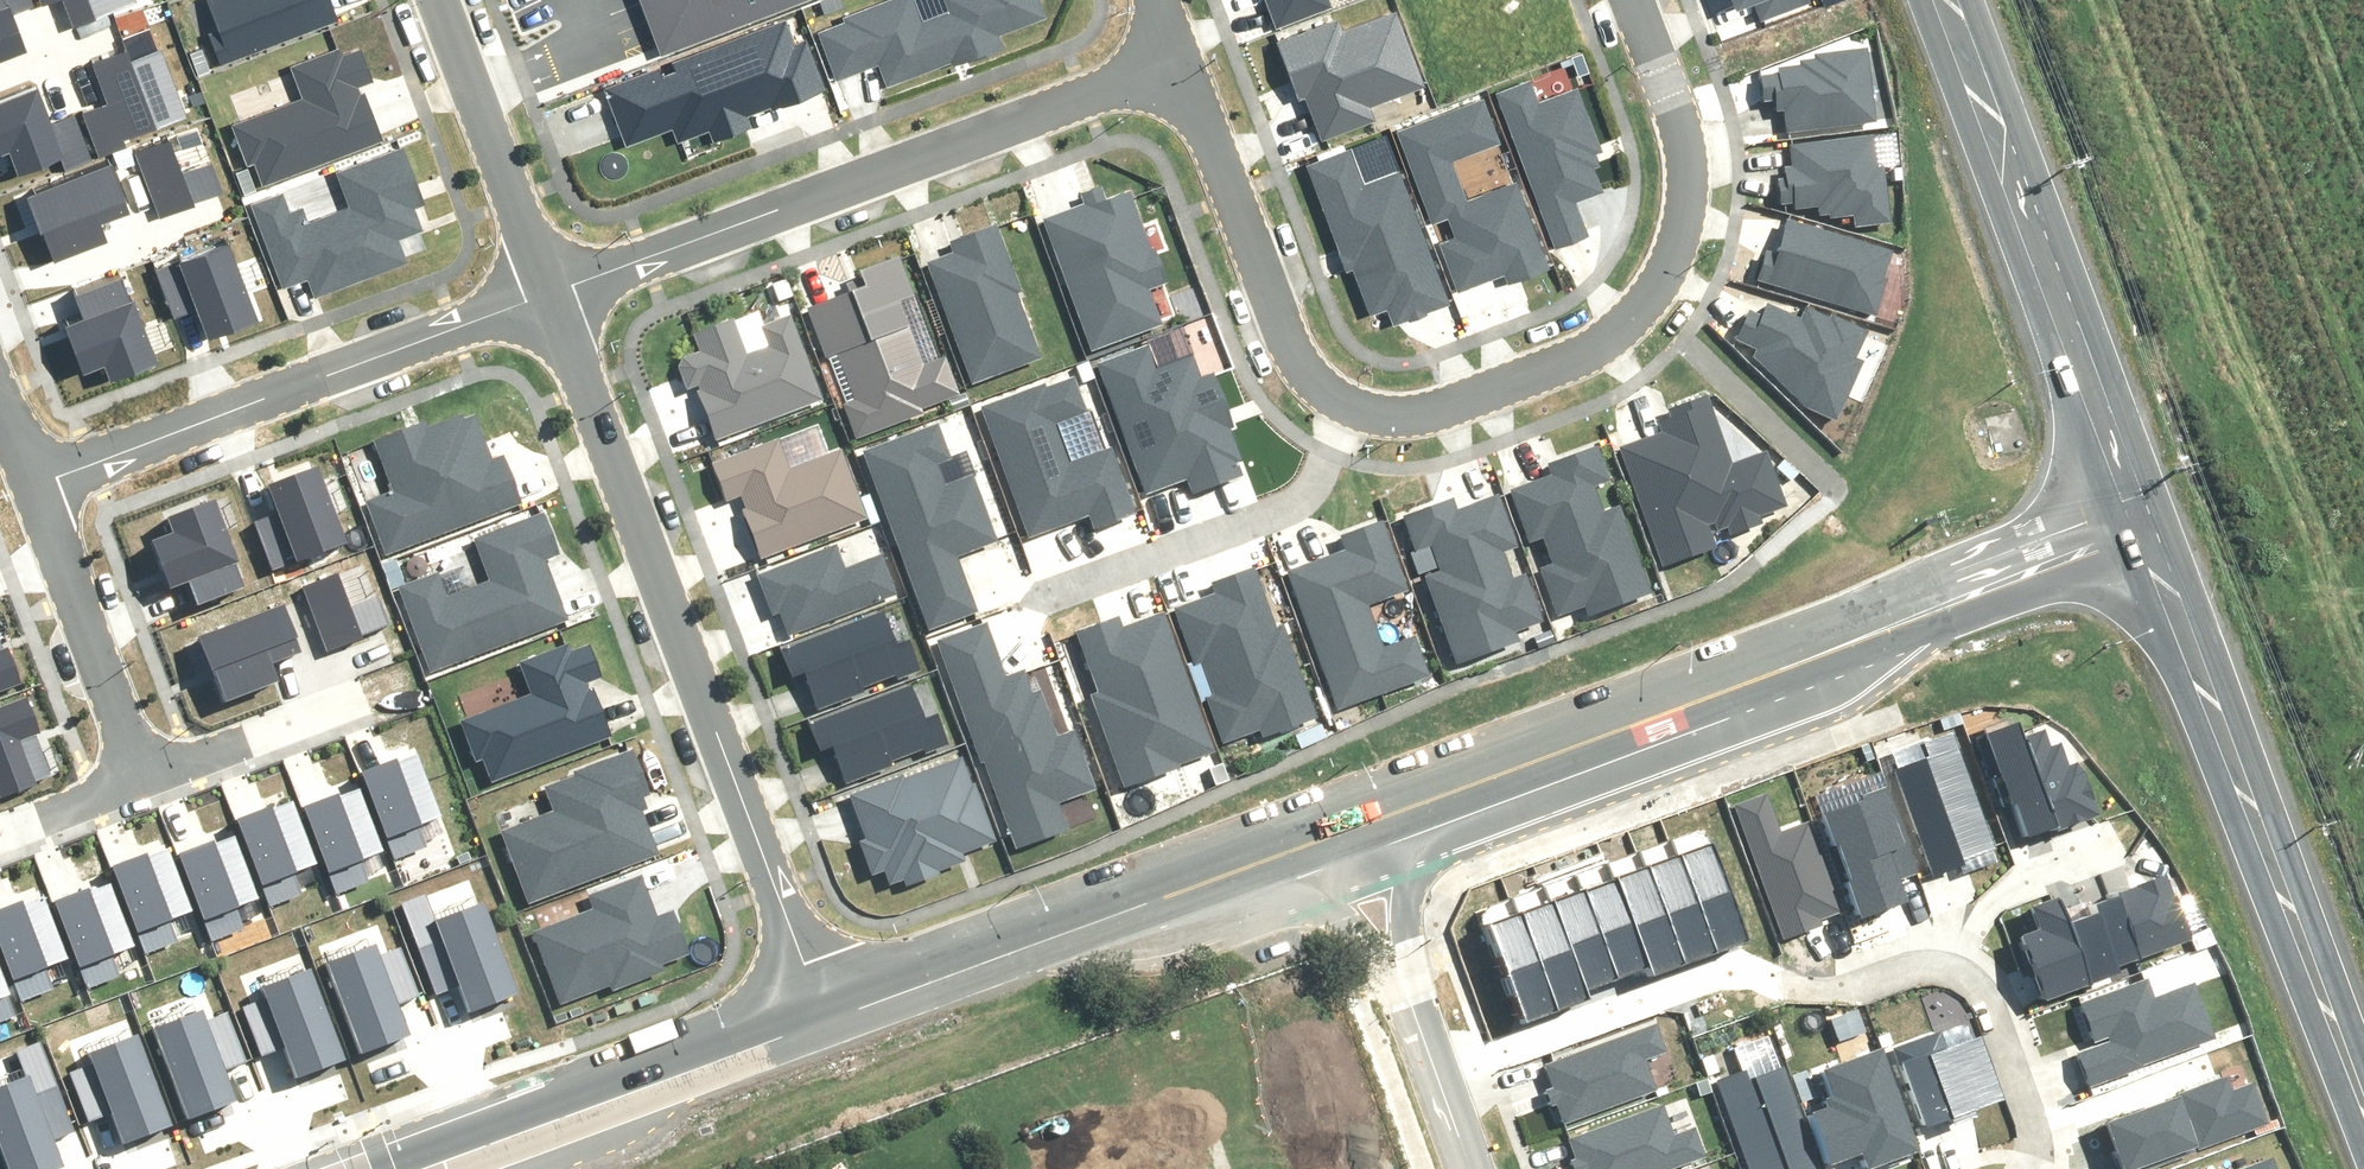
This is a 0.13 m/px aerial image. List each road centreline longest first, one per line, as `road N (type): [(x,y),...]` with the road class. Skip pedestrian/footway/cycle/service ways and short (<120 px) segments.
road 1 (residential): [(833,1015),(551,292)]
road 2 (residential): [(2031,1168),(1966,993),(1928,966),(1854,984),(1677,985),(1427,1082)]
road 3 (secondary): [(1457,782),(1909,618),(2150,519)]
road 4 (residential): [(1175,60),(551,292)]
road 5 (residential): [(1343,400),(1406,410),(1442,402),(1611,332),(1646,297),(1673,250),(1689,163),(1671,77),(1641,0)]
road 6 (secondary): [(2150,519),(2363,1096)]
road 7 (secondary): [(1954,0),(2150,519)]
road 8 (residential): [(551,292),(33,481)]
road 9 (secondary): [(405,1168),(833,1015)]
road 10 (secondary): [(833,1015),(1238,862)]
road 11 (residential): [(1031,596),(1279,499),(1305,480),(1343,400)]
road 12 (residential): [(1175,60),(1285,337),(1314,380),(1343,400)]
road 13 (residential): [(33,481),(143,774)]
road 14 (residential): [(551,292),(442,0)]
road 15 (secondary): [(1238,862),(1457,782)]
road 16 (residential): [(1457,782),(1430,814),(1416,851),(1389,982)]
road 17 (residential): [(344,698),(143,774)]
road 18 (residential): [(1389,982),(1307,872),(1275,857),(1238,862)]
road 19 (residential): [(143,774),(0,830)]

